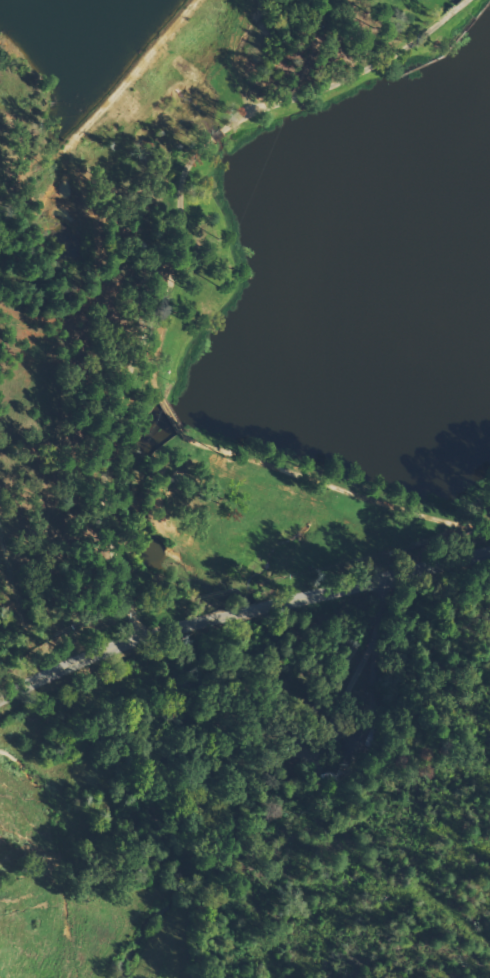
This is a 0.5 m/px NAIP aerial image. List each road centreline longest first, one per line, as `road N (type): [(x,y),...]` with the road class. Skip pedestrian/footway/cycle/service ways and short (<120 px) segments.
road 1 (residential): [(0,704),(168,633),(489,556)]

